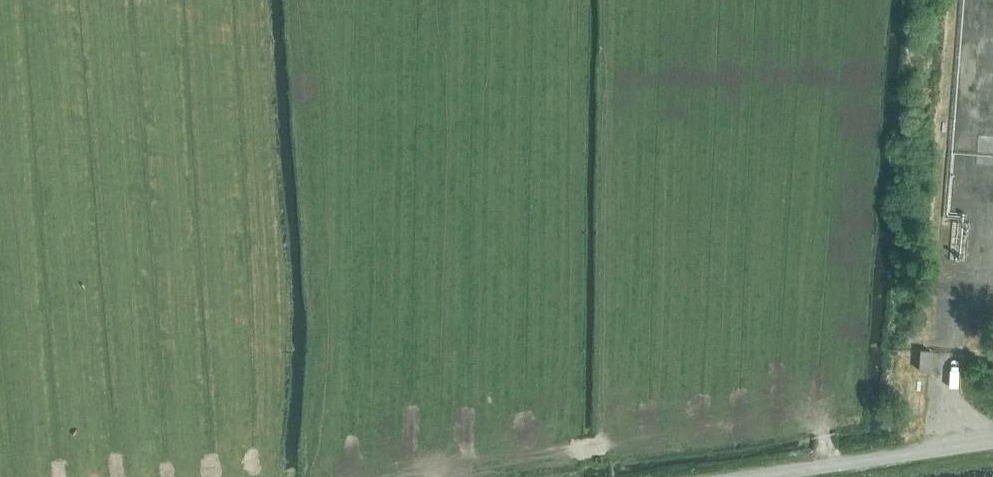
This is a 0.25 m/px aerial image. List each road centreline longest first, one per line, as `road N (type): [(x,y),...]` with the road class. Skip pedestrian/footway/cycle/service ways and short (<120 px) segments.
road 1 (unclassified): [(803,476),(992,449)]

